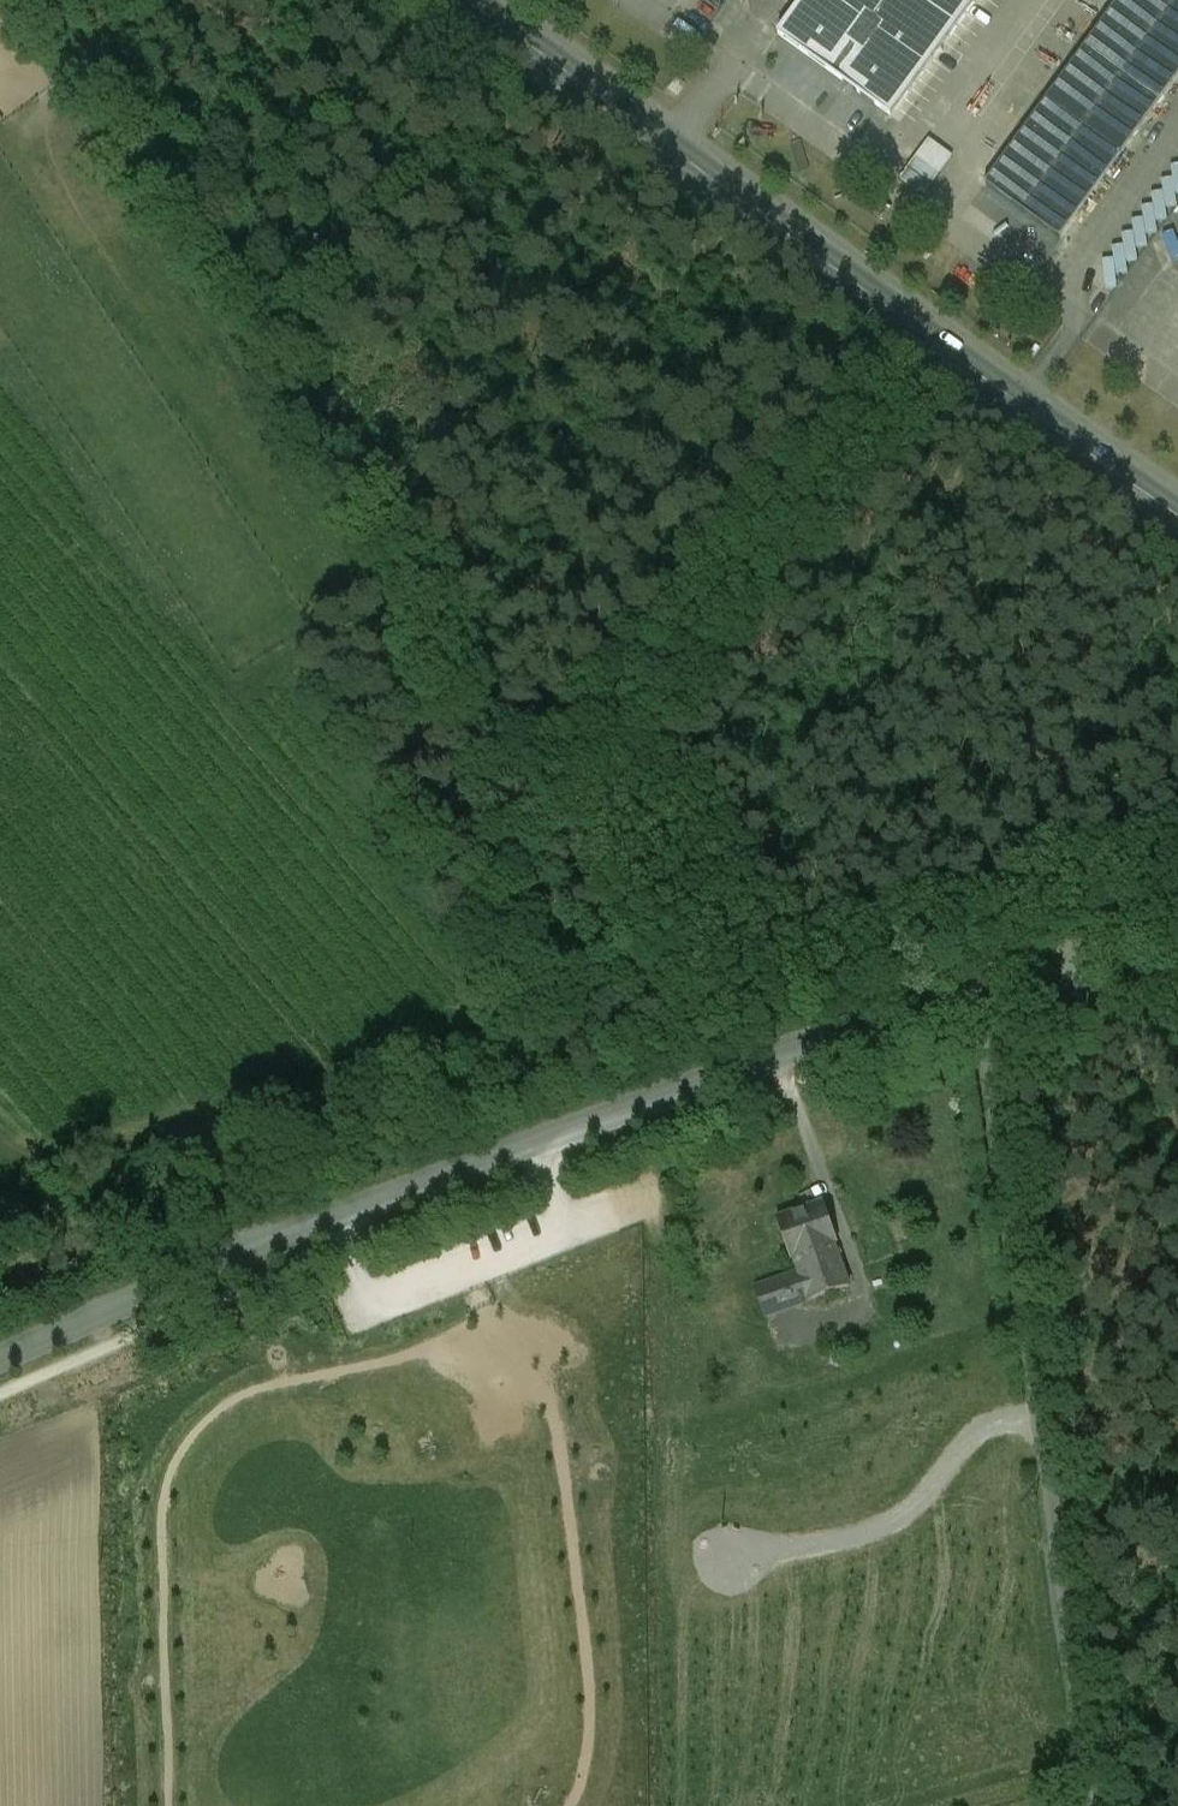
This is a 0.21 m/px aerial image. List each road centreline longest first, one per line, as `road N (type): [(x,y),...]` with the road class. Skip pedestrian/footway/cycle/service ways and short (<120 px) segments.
road 1 (tertiary): [(982,999),(906,1008),(855,1026),(338,1217),(0,1363)]
road 2 (secondary): [(463,0),(1177,521)]
road 3 (unclassified): [(982,999),(1096,1805)]
road 4 (tertiary): [(1177,996),(982,999)]

